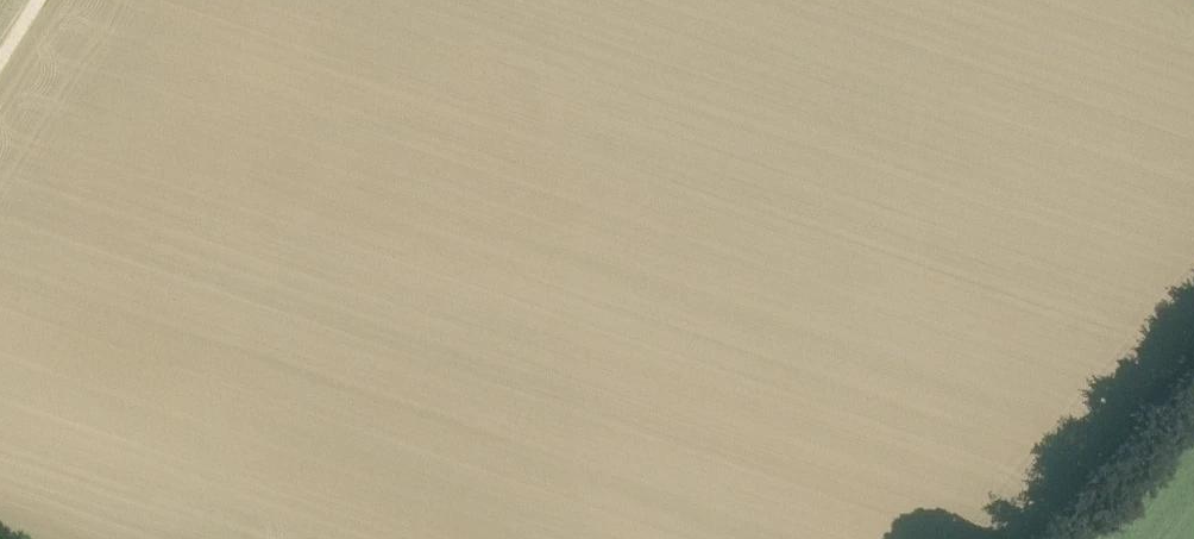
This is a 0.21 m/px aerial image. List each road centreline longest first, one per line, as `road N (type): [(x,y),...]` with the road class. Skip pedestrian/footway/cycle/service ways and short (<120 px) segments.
road 1 (track): [(1068,538),(1193,398)]

